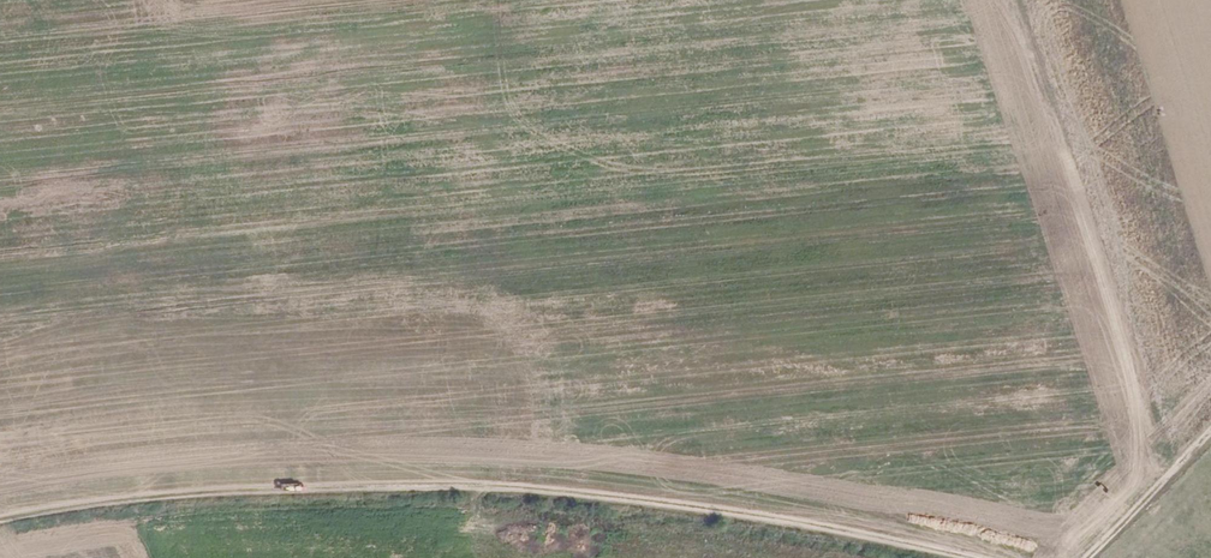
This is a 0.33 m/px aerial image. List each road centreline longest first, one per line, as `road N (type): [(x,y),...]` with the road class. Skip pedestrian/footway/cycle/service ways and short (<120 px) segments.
road 1 (track): [(945,557),(789,526),(470,490),(246,490),(0,520)]
road 2 (track): [(1210,425),(1083,557)]

